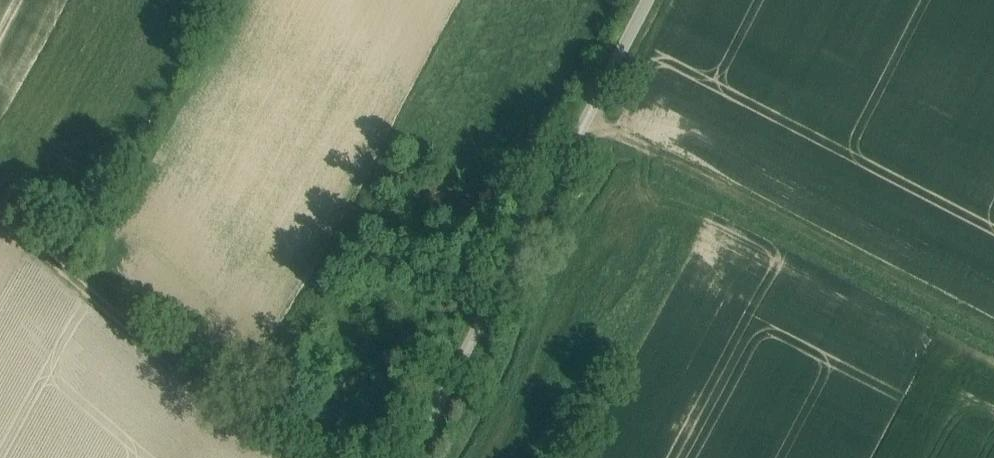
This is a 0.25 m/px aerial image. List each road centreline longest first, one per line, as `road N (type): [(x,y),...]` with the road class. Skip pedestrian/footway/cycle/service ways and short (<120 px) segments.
road 1 (track): [(653,0),(415,457)]
road 2 (track): [(592,118),(993,325)]
road 3 (track): [(0,210),(135,326),(329,457)]

